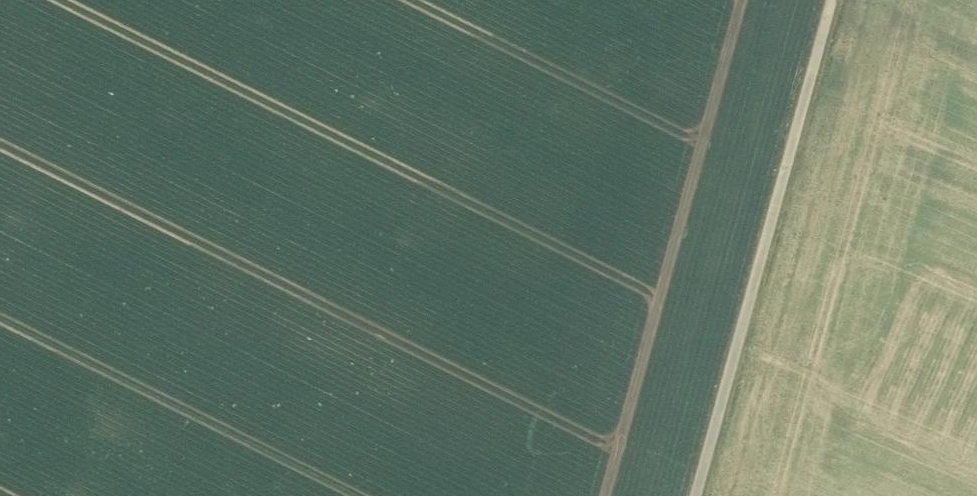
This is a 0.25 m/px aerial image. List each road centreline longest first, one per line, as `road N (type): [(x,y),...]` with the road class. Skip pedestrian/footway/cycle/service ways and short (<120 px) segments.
road 1 (track): [(695,495),(833,0)]

